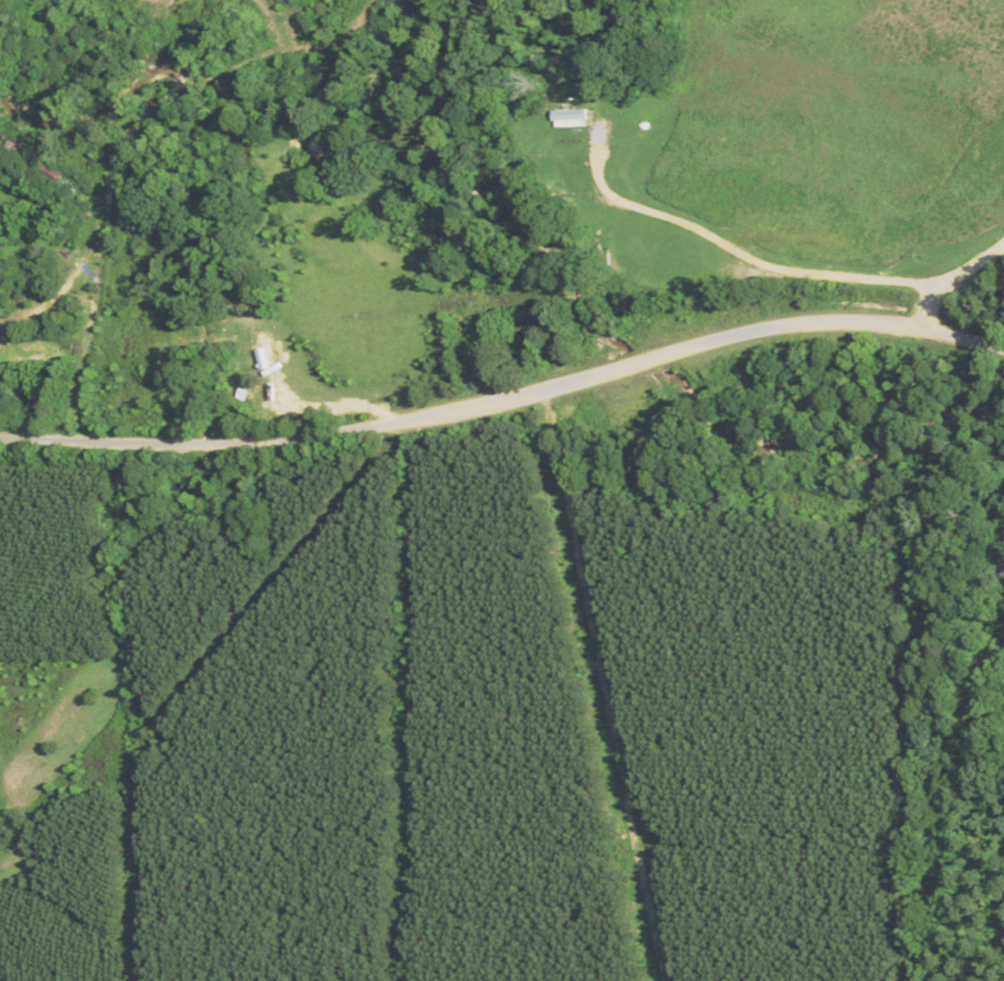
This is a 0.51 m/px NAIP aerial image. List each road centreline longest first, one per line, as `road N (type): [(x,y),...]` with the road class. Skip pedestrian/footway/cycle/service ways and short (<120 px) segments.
road 1 (secondary): [(1003,350),(879,325),(812,322),(298,440),(0,439)]

